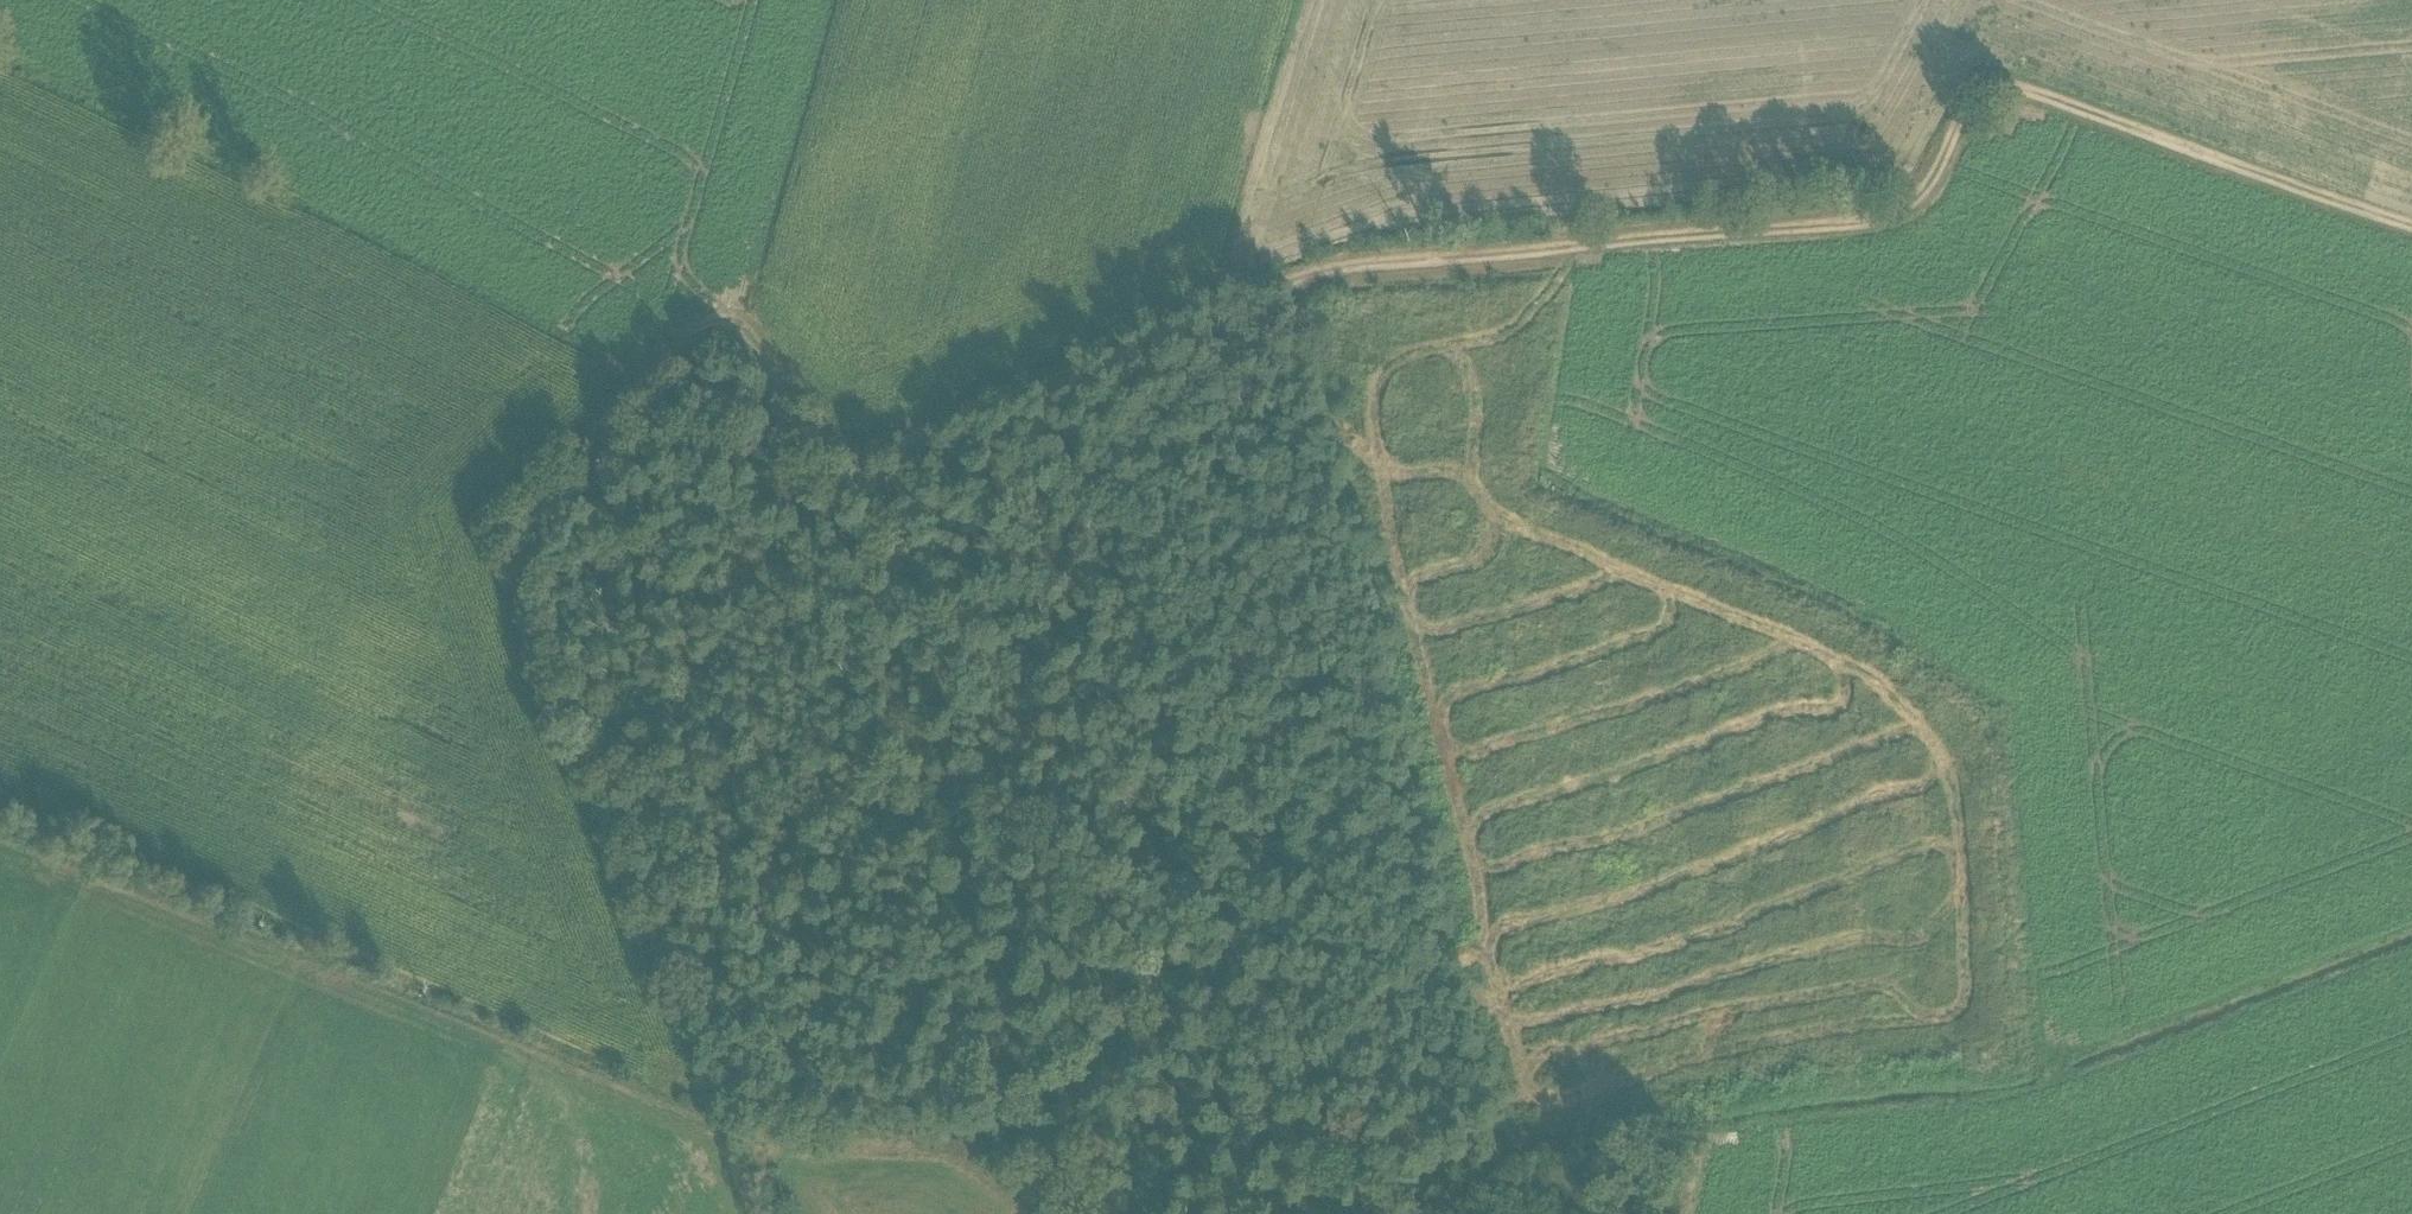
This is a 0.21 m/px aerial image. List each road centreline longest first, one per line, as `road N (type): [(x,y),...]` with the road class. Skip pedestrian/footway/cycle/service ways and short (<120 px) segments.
road 1 (track): [(1367,1213),(1327,1161),(1131,952),(1065,865),(947,675),(872,500),(870,479),(879,462),(910,441),(1316,276),(1900,214),(1942,172),(1967,108),(2009,91),(2411,227)]

